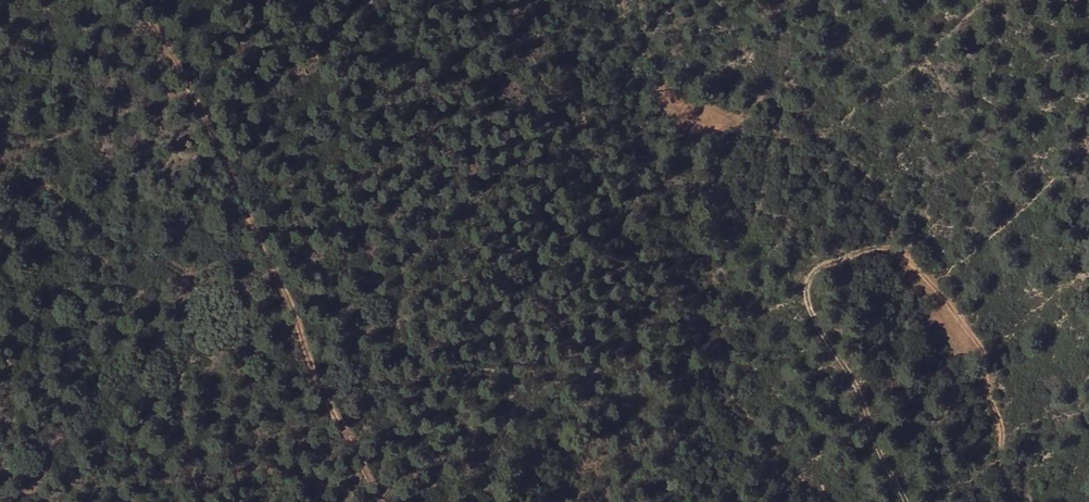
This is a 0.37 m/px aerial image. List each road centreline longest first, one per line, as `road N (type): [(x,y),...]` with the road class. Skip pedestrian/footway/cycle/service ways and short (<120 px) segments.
road 1 (track): [(136,0),(178,62),(240,190),(378,501)]

